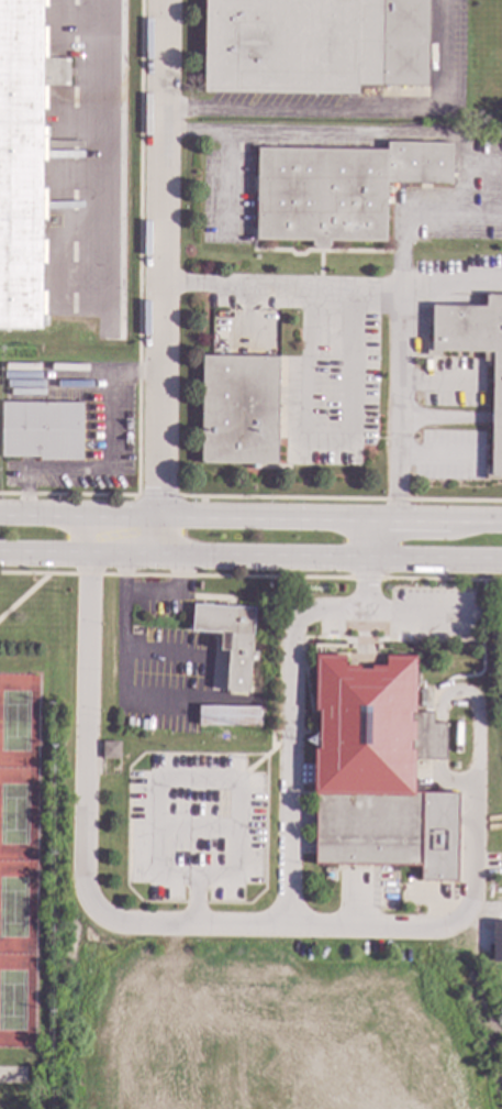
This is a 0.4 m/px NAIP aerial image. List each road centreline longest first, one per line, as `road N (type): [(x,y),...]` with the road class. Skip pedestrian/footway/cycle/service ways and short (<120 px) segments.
road 1 (residential): [(163,0),(158,553)]
road 2 (tertiary): [(501,525),(89,518)]
road 3 (tertiary): [(90,553),(446,557)]

